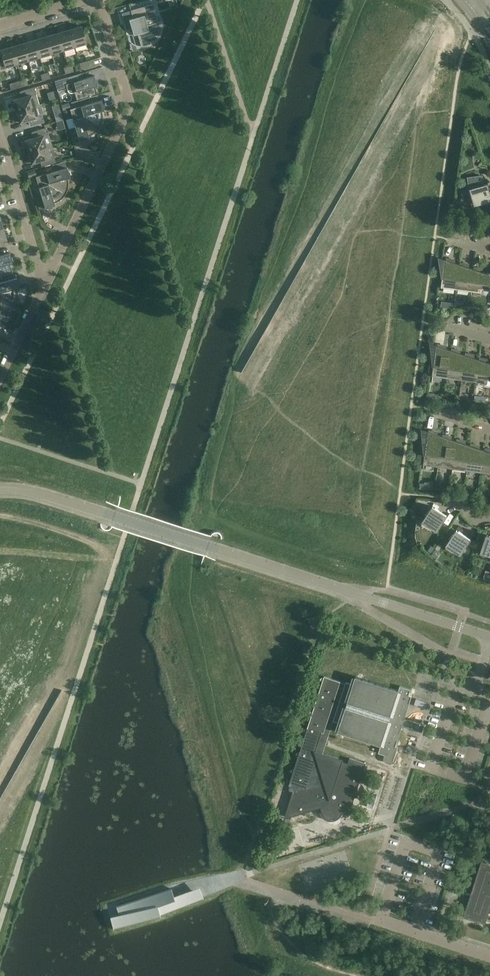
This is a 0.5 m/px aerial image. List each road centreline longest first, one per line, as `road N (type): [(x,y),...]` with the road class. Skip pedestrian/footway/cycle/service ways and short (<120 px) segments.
road 1 (residential): [(489,638),(117,518)]
road 2 (residential): [(100,0),(128,95),(126,114),(46,281)]
road 3 (residential): [(46,281),(0,131)]
road 4 (residential): [(489,959),(364,920)]
road 5 (residential): [(0,486),(117,518)]

